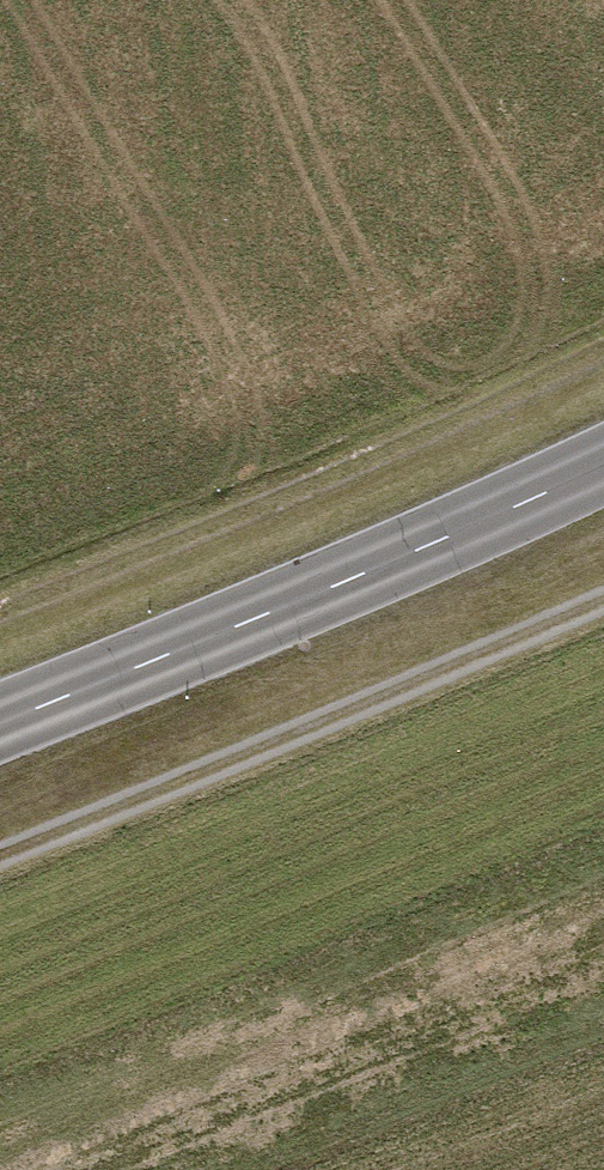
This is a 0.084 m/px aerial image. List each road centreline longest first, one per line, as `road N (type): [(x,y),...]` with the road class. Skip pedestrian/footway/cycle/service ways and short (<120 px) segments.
road 1 (tertiary): [(603,466),(0,727)]
road 2 (track): [(0,610),(359,465),(603,353)]
road 3 (track): [(0,855),(603,600)]

